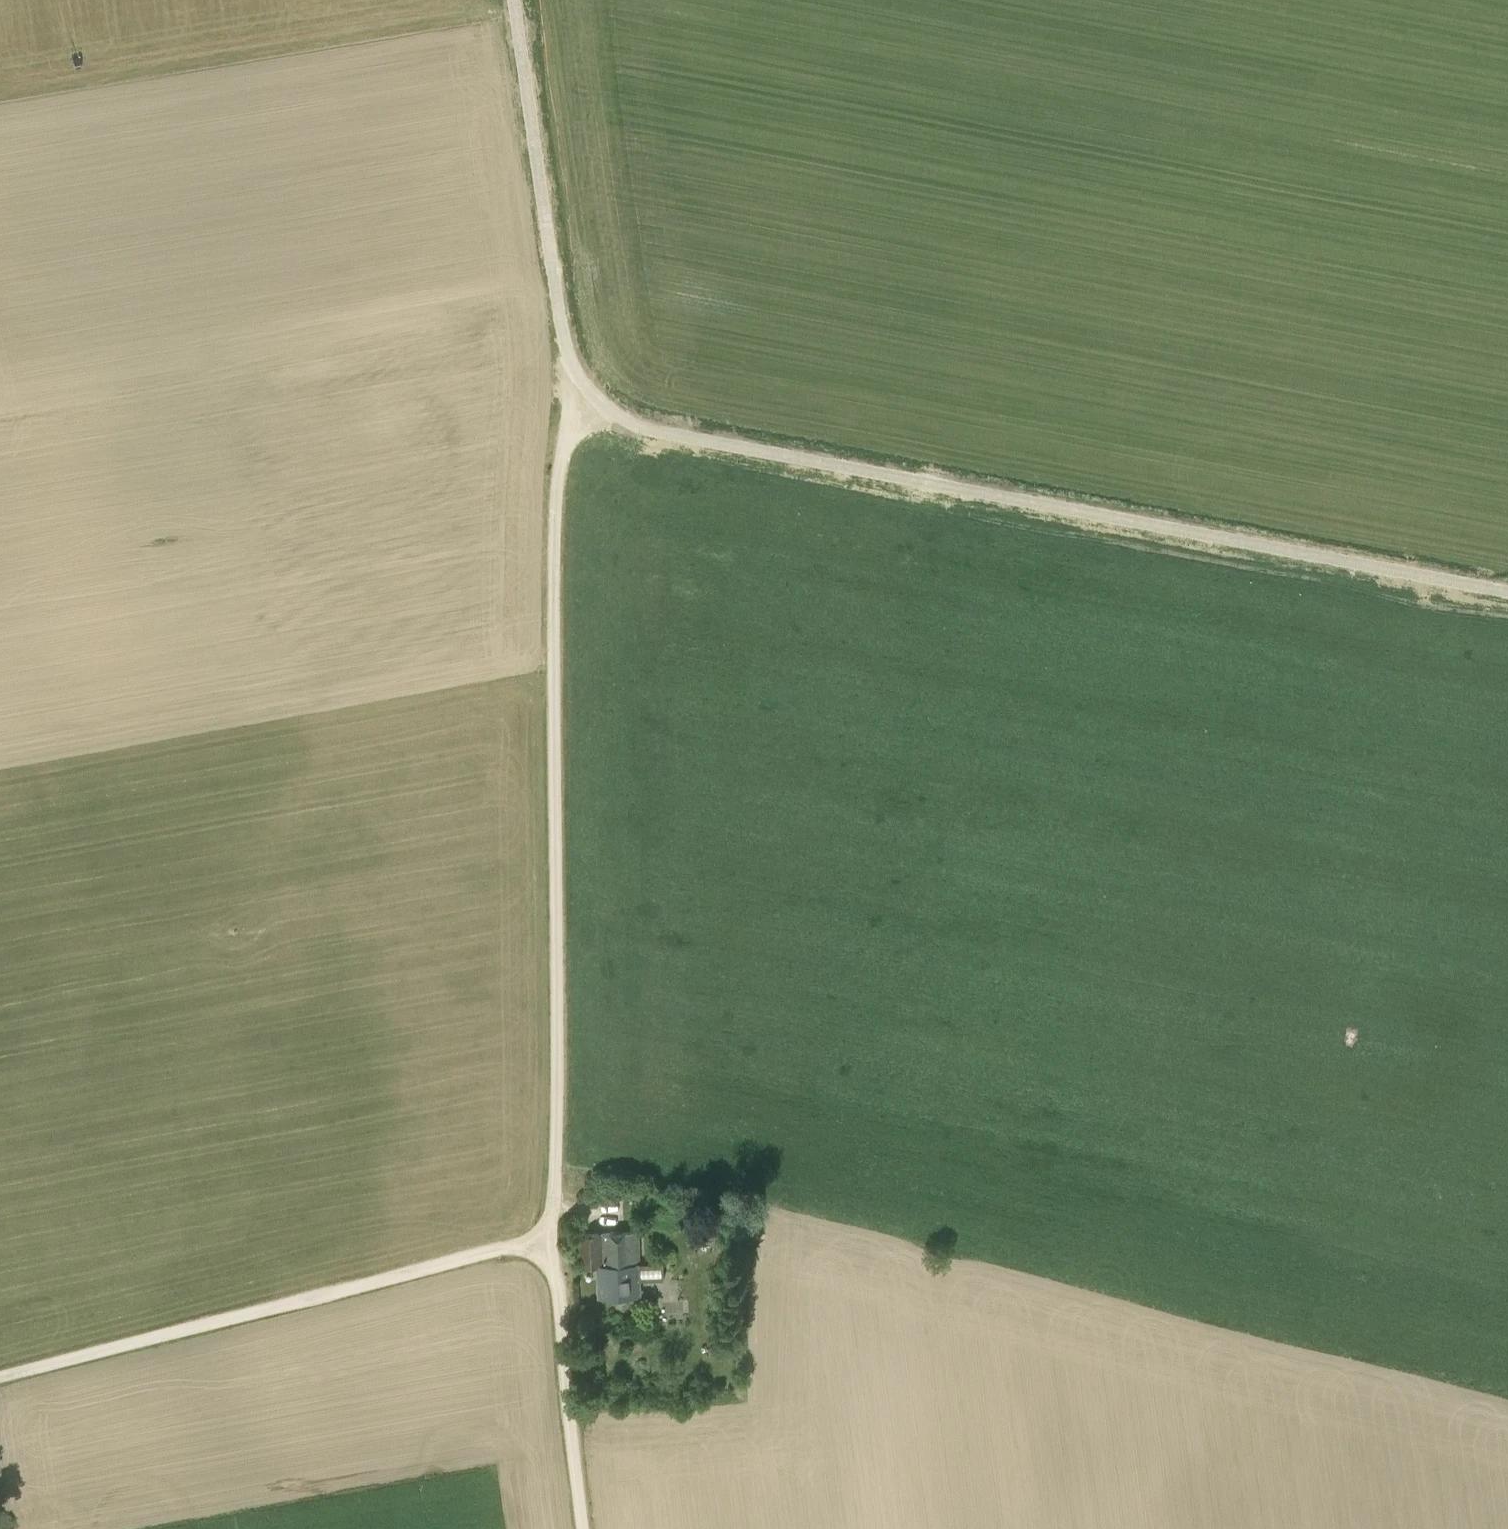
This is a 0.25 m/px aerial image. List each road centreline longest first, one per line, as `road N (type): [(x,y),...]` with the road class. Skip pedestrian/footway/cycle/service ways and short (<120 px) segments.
road 1 (unclassified): [(1507,592),(659,431),(610,413),(589,396),(563,340),(515,0)]
road 2 (track): [(548,1245),(558,1202),(551,529),(564,441),(589,396)]
road 3 (track): [(0,1379),(507,1246),(548,1245)]
road 4 (track): [(583,1528),(562,1294),(548,1245)]

